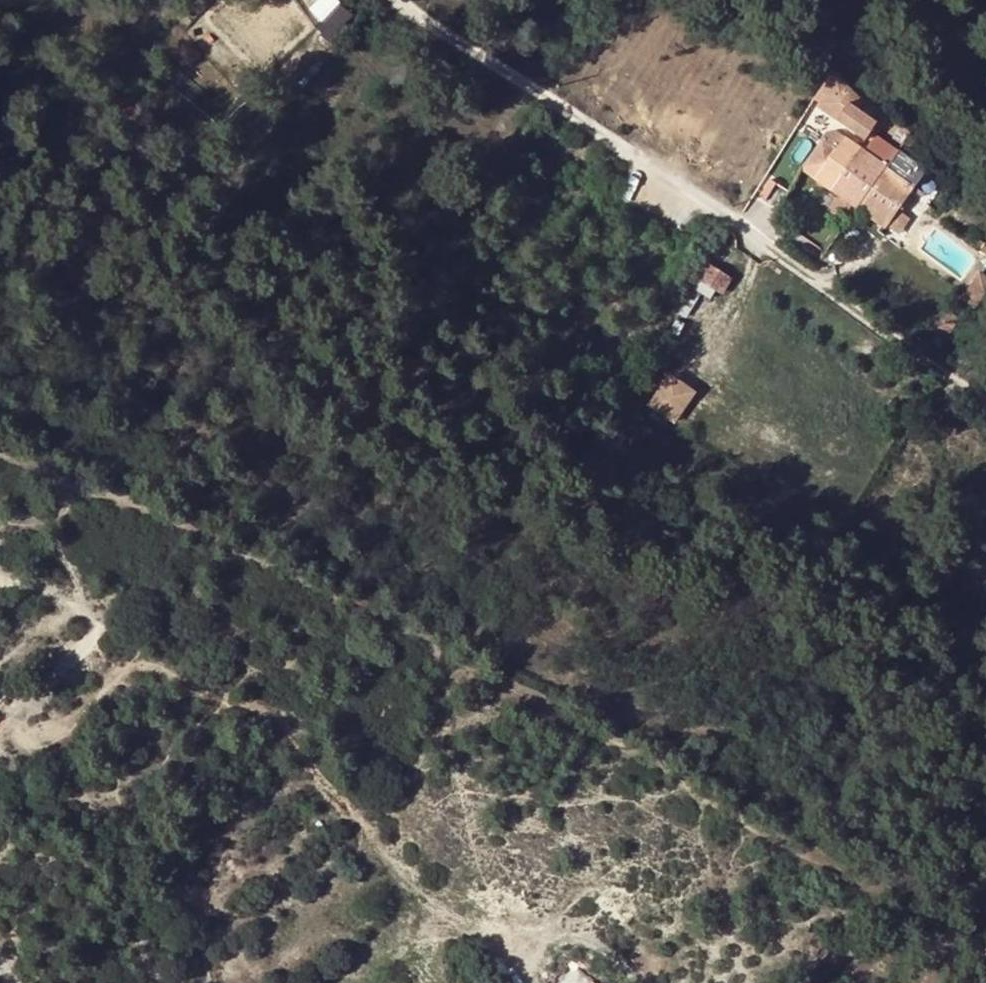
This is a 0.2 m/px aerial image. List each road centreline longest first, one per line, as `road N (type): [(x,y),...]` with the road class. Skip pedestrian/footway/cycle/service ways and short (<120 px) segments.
road 1 (track): [(922,982),(926,941),(902,902),(267,561),(0,446)]
road 2 (residential): [(402,0),(985,404)]
road 3 (track): [(93,634),(183,683),(272,715),(411,890),(508,960),(521,982)]
road 4 (track): [(447,738),(508,960),(544,940),(570,938),(603,950),(637,982)]
road 5 (track): [(0,579),(77,603),(93,634),(0,725)]
road 6 (track): [(444,655),(447,738),(386,857)]
road 7 (track): [(71,480),(57,523),(77,603)]

